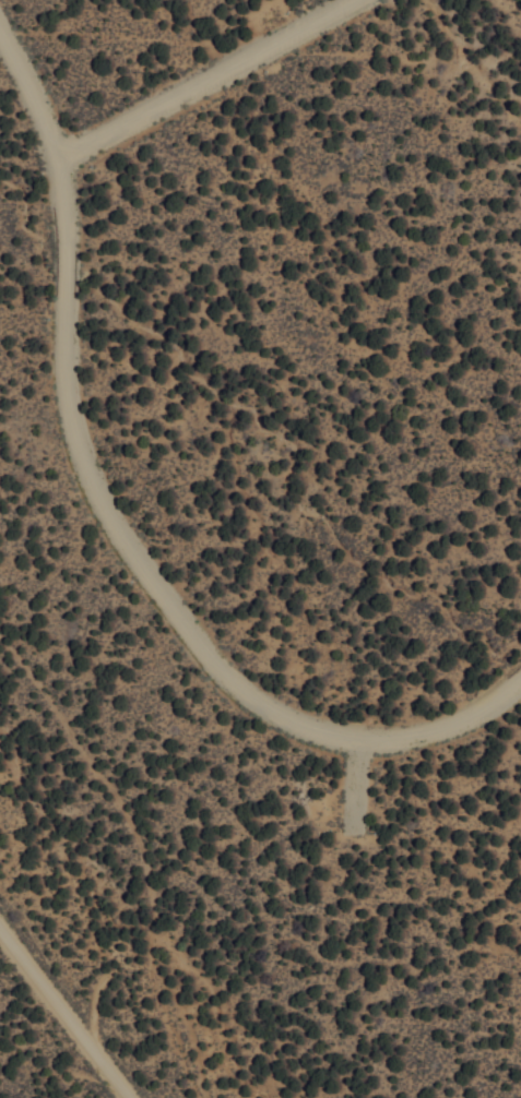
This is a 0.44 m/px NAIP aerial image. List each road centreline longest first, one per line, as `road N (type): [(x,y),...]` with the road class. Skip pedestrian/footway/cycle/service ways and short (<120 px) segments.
road 1 (residential): [(0,38),(52,156),(64,417),(97,509),(200,653),(246,696),(297,724),(354,737),(451,723),(520,669)]
road 2 (residential): [(347,0),(52,156)]
road 3 (residential): [(0,935),(125,1097)]

